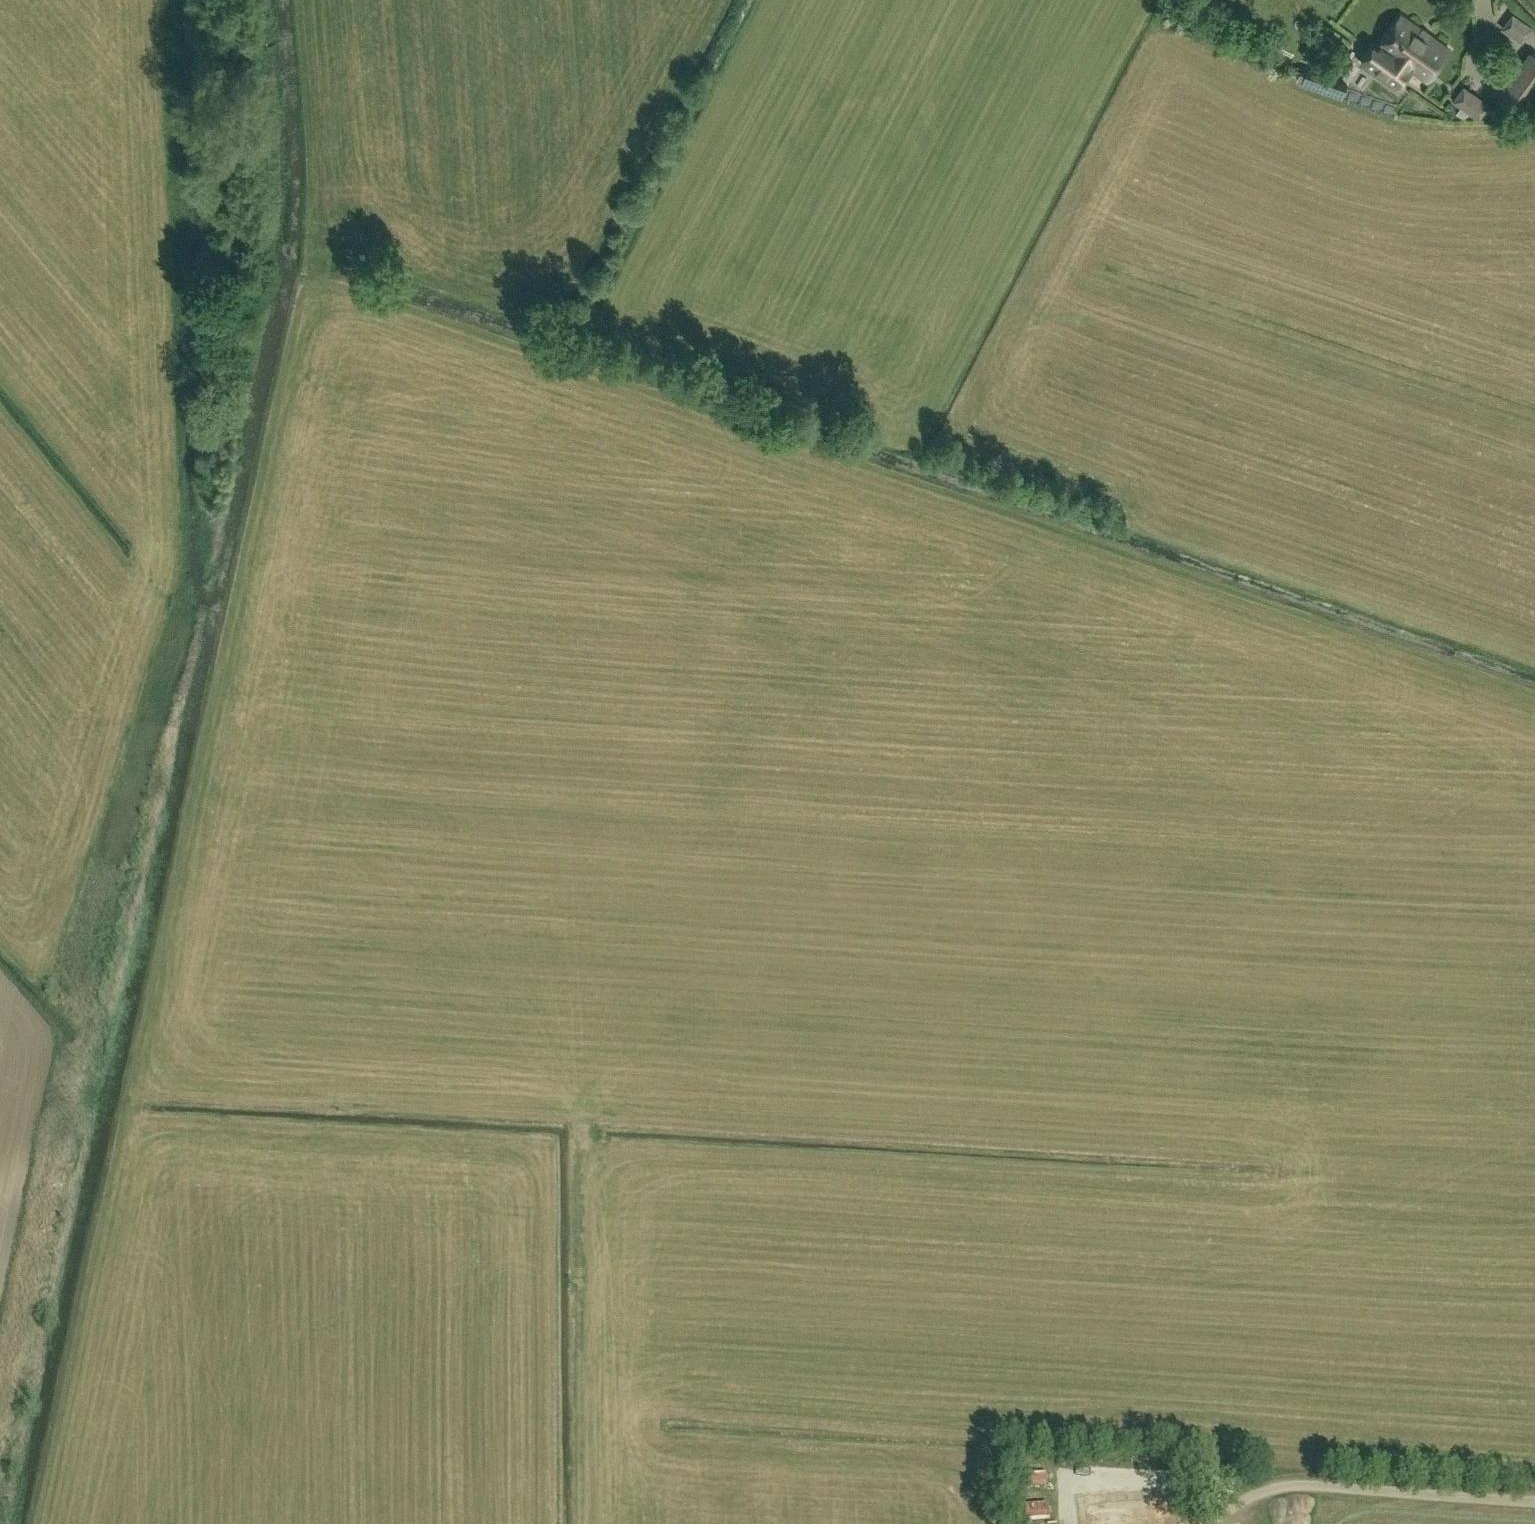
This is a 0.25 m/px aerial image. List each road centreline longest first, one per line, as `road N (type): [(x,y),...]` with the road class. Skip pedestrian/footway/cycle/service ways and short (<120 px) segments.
road 1 (track): [(581,1523),(583,1128)]

